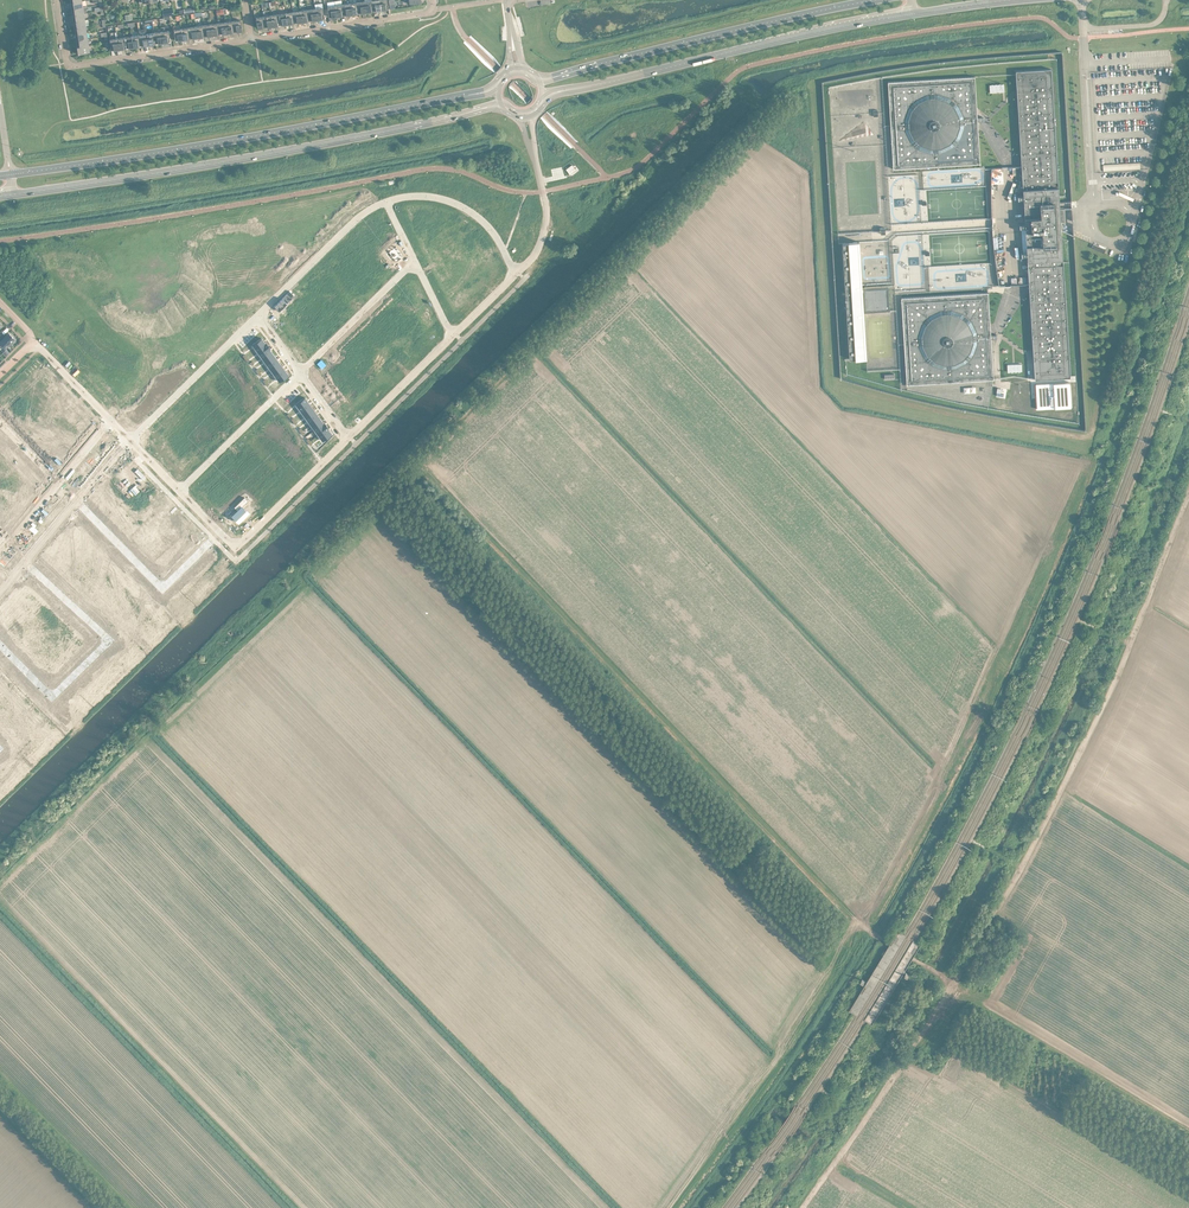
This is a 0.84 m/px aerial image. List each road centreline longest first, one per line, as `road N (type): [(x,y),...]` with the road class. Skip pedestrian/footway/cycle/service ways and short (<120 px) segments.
road 1 (track): [(802,1207),(909,1052),(1022,865),(1118,675),(1188,494)]
road 2 (residential): [(218,532),(161,586),(75,500),(24,560),(108,640),(51,696),(0,645)]
road 3 (secondary): [(0,194),(463,113)]
road 4 (secondary): [(469,94),(9,173)]
road 5 (track): [(890,944),(857,921),(847,933),(777,1058),(668,1207)]
road 6 (secondary): [(575,88),(912,12)]
road 7 (secondary): [(871,0),(570,71)]
road 8 (residential): [(57,0),(67,64),(251,37)]
road 9 (residential): [(251,37),(426,11),(432,0)]
road 10 (residential): [(128,439),(260,314)]
road 11 (unclassified): [(1083,28),(1094,209)]
road 12 (residential): [(260,314),(361,214),(387,201)]
road 13 (residential): [(300,371),(178,491)]
road 14 (residential): [(387,201),(454,201),(490,227),(518,271)]
road 15 (residential): [(347,434),(233,547)]
road 16 (residential): [(110,420),(58,479),(0,423)]
road 17 (residential): [(414,260),(300,371)]
road 18 (residential): [(455,332),(347,434)]

